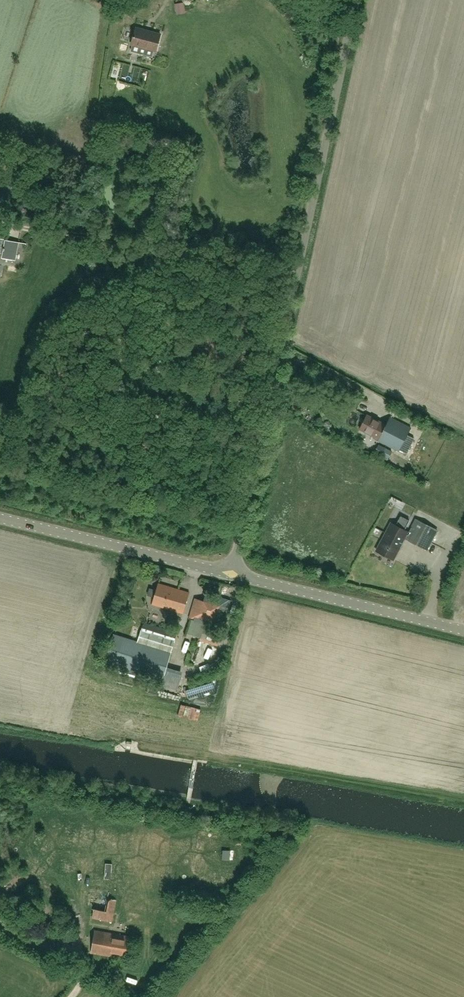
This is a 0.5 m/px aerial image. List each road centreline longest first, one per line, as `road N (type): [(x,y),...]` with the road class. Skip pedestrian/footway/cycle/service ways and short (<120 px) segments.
road 1 (unclassified): [(232,574),(362,0)]
road 2 (tertiary): [(232,574),(0,518)]
road 3 (tertiary): [(463,631),(232,574)]

